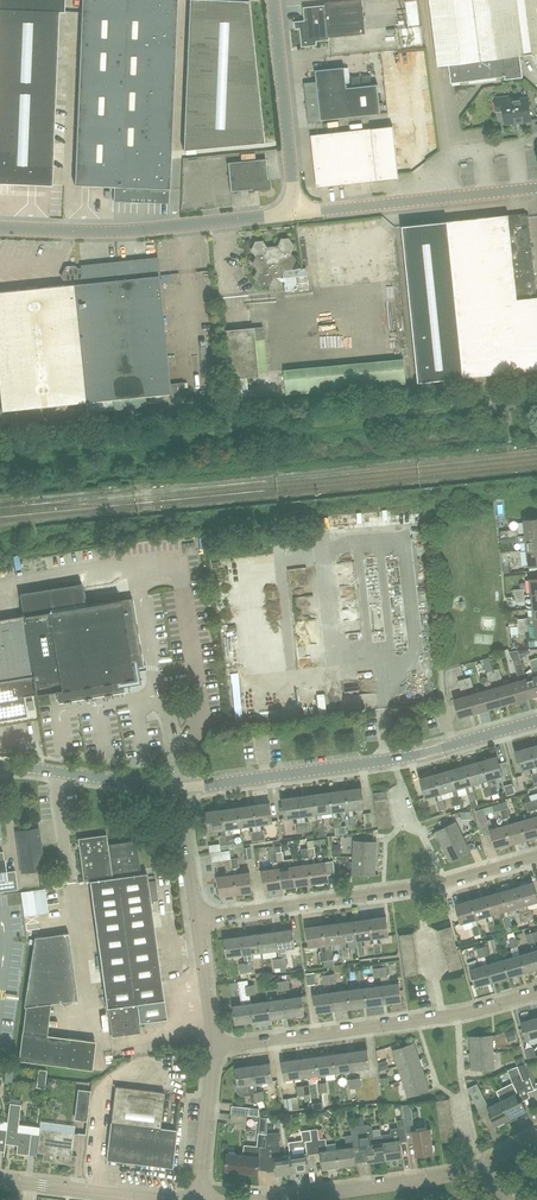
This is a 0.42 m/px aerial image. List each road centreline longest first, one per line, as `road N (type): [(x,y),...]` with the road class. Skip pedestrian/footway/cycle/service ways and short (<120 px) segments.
road 1 (residential): [(178,789),(392,760),(536,721)]
road 2 (residential): [(196,918),(446,883),(536,857)]
road 3 (residential): [(213,1048),(459,1014),(536,992)]
road 4 (unclassified): [(0,229),(111,232),(295,214)]
road 5 (unclassified): [(295,214),(536,188)]
road 6 (residential): [(484,1166),(270,1199)]
road 7 (unclassified): [(295,214),(273,0)]
road 8 (residential): [(0,768),(178,789)]
road 9 (residential): [(200,1199),(213,1048)]
road 10 (residential): [(213,1048),(196,918)]
road 11 (residential): [(196,918),(178,789)]
road 12 (residential): [(122,1195),(0,1180)]

